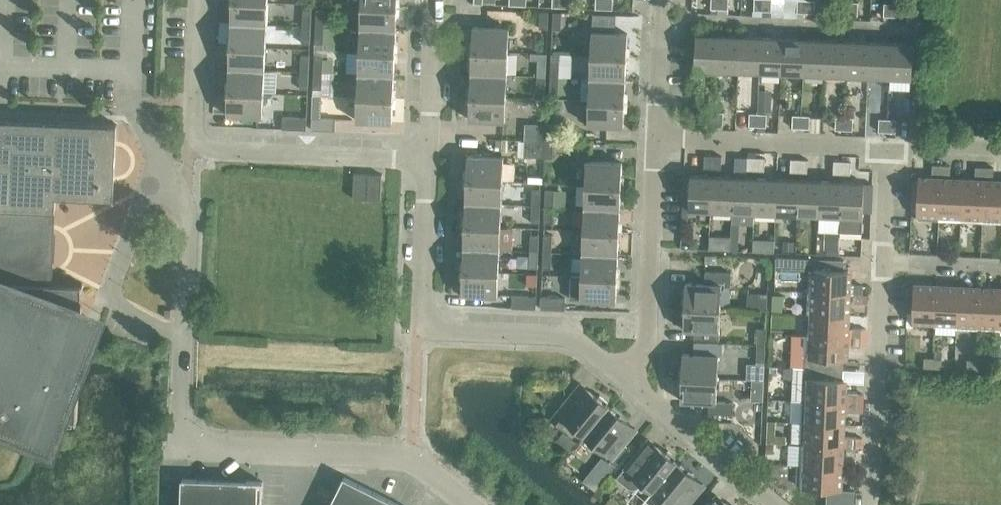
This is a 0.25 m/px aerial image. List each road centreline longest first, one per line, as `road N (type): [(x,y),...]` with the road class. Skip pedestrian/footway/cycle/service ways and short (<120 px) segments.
road 1 (unclassified): [(471,504),(412,456),(195,444),(184,431),(185,196)]
road 2 (residential): [(428,158),(199,151),(204,0)]
road 3 (residential): [(624,373),(574,339),(430,322),(421,304),(428,158)]
road 4 (residential): [(624,373),(645,344),(654,134)]
road 5 (residential): [(870,504),(881,261)]
road 6 (residential): [(654,134),(885,148)]
road 7 (residential): [(775,504),(624,373)]
road 8 (residential): [(428,158),(433,0)]
road 9 (residential): [(654,134),(662,0)]
road 10 (residential): [(881,261),(1000,265)]

